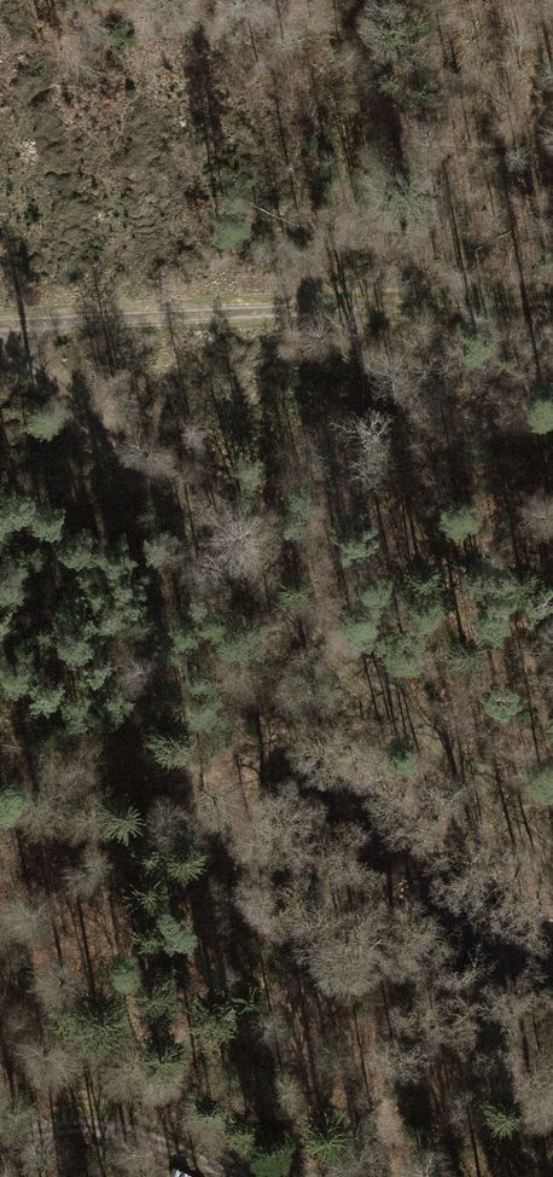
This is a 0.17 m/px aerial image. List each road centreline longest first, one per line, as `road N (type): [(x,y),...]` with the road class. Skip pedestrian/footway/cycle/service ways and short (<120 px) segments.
road 1 (track): [(4,327),(552,851)]
road 2 (track): [(0,327),(552,300)]
road 3 (track): [(248,1176),(125,1129),(57,1124),(0,1143)]

